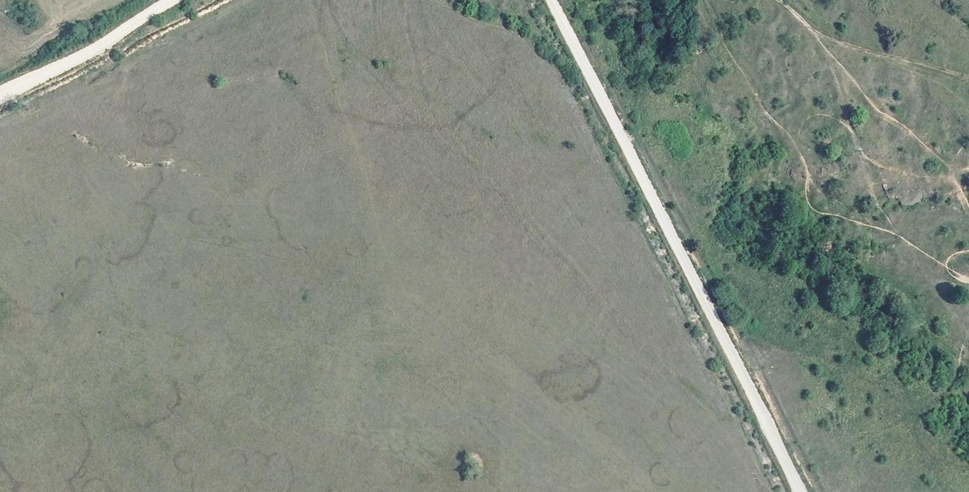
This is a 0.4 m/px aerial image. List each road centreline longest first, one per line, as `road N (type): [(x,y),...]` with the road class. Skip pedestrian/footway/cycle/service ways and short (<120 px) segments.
road 1 (track): [(801,491),(552,0)]
road 2 (track): [(0,96),(173,0)]

